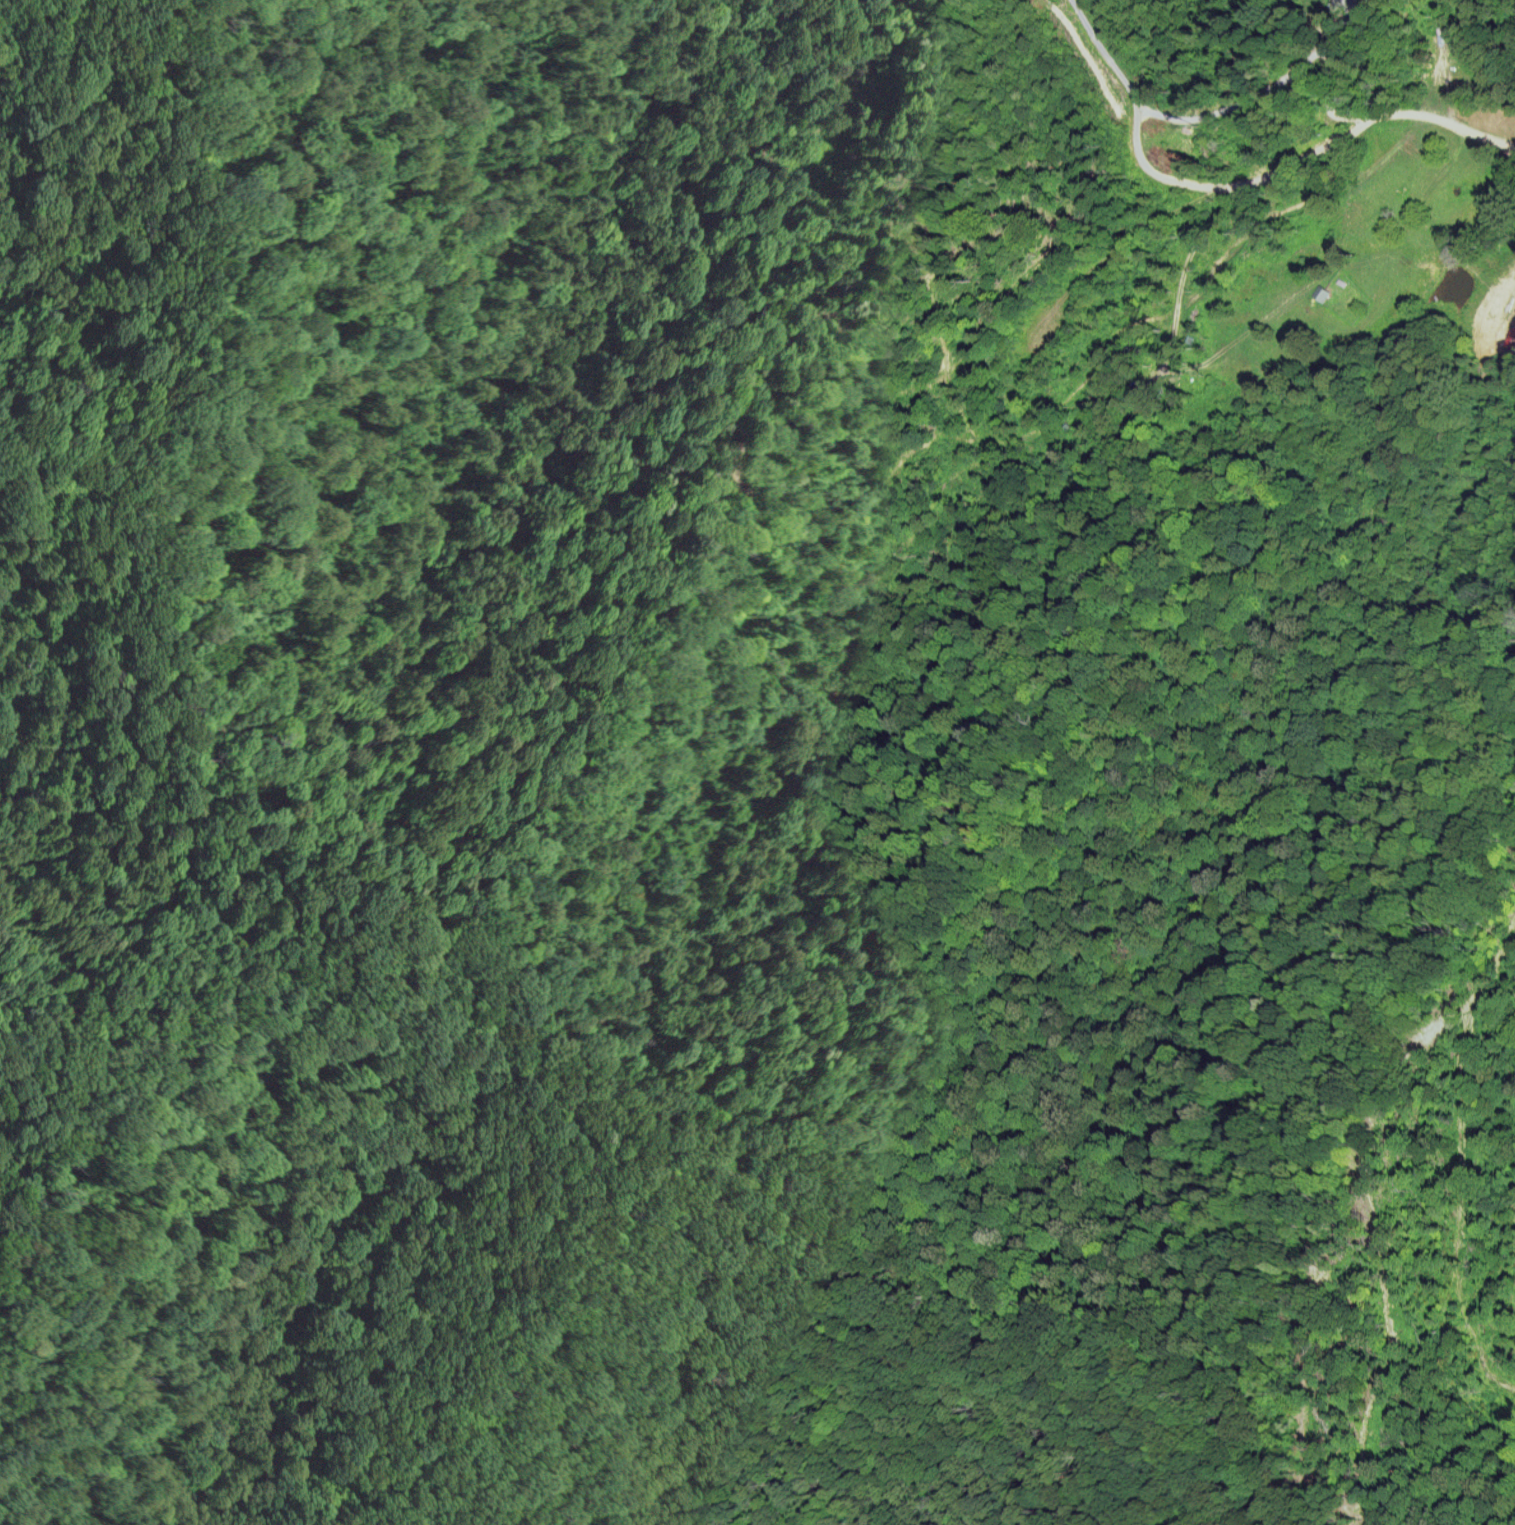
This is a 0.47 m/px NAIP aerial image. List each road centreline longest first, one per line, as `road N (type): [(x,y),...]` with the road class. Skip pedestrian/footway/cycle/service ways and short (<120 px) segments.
road 1 (residential): [(1150,112),(1140,122),(1139,145),(1155,176),(1183,186),(1224,185),(1381,120),(1150,112)]
road 2 (residential): [(1514,152),(1453,124),(1381,120)]

